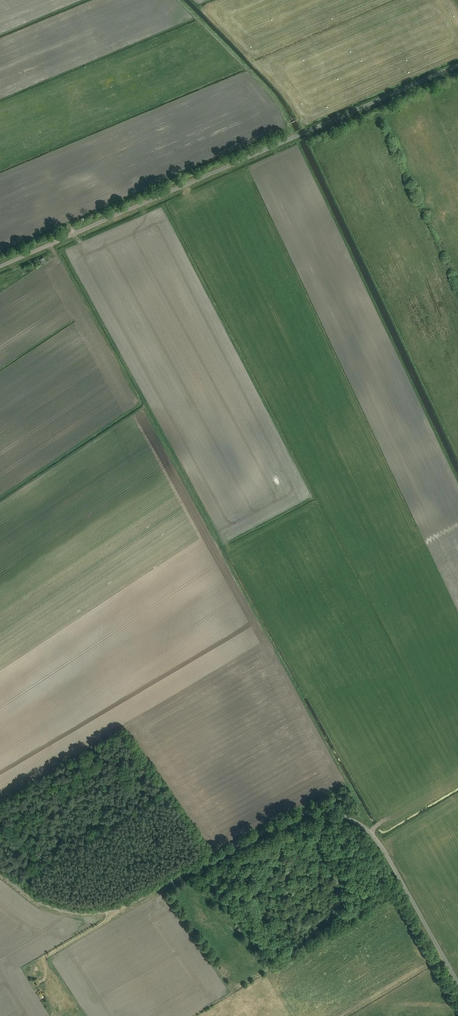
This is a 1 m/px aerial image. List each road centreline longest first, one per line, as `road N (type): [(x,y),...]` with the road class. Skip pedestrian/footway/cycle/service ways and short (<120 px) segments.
road 1 (unclassified): [(457,982),(385,851),(341,815),(286,819),(106,912),(47,905),(0,871)]
road 2 (unclassified): [(0,266),(457,65)]

